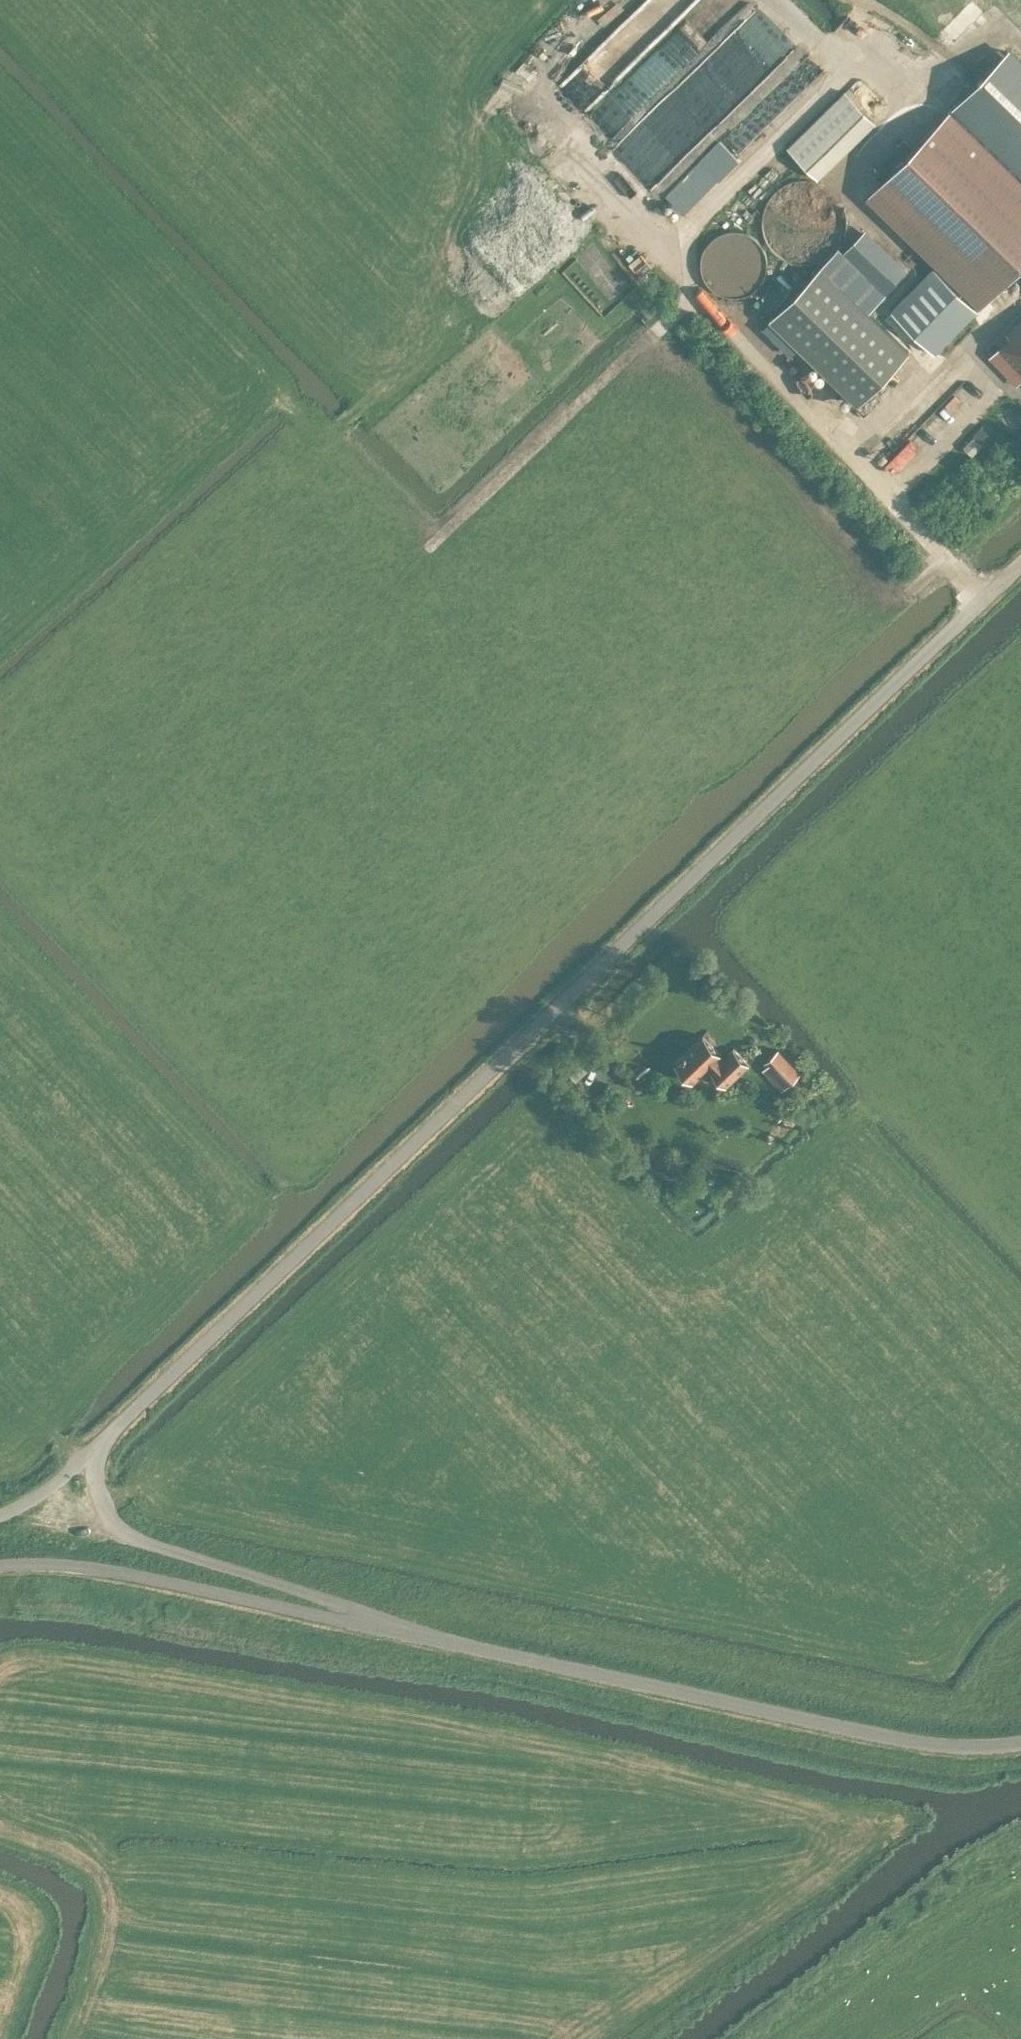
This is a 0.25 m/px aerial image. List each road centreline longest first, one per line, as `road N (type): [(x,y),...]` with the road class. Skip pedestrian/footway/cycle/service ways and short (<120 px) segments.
road 1 (unclassified): [(98,1444),(1020,562)]
road 2 (unclassified): [(382,1621),(500,1653),(941,1742),(1020,1740)]
road 3 (unclassified): [(382,1621),(130,1573),(0,1565)]
road 4 (unclassified): [(382,1621),(117,1527),(101,1507),(98,1444)]
road 5 (unclassified): [(0,1513),(98,1444)]

